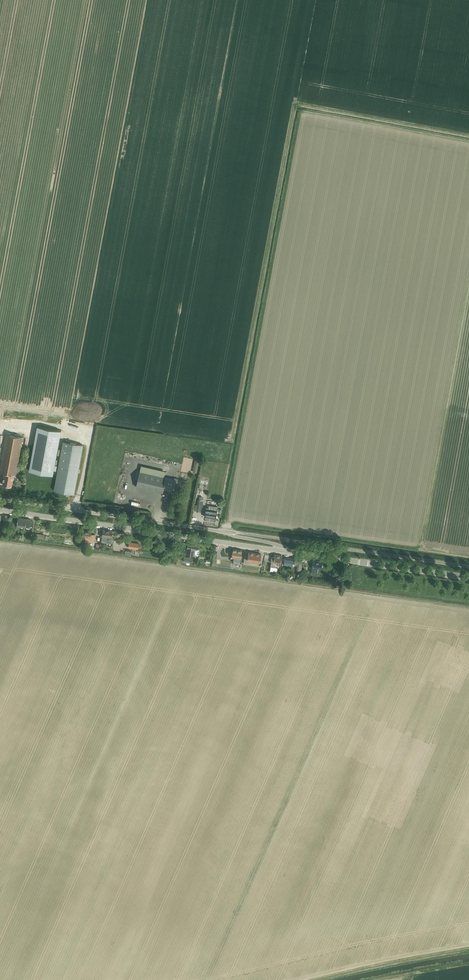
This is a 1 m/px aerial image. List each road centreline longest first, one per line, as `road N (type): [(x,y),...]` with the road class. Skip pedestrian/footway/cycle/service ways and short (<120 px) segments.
road 1 (tertiary): [(468,578),(0,511)]

